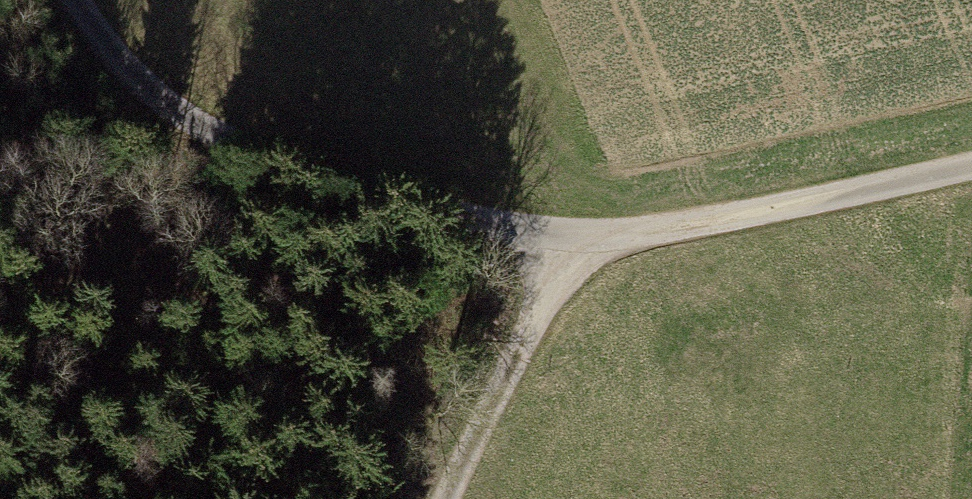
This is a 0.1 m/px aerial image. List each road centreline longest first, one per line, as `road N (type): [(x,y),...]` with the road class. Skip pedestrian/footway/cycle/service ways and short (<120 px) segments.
road 1 (track): [(971,166),(676,225),(581,231),(497,222),(306,169),(198,126),(136,76),(76,0)]
road 2 (track): [(581,231),(446,498)]

